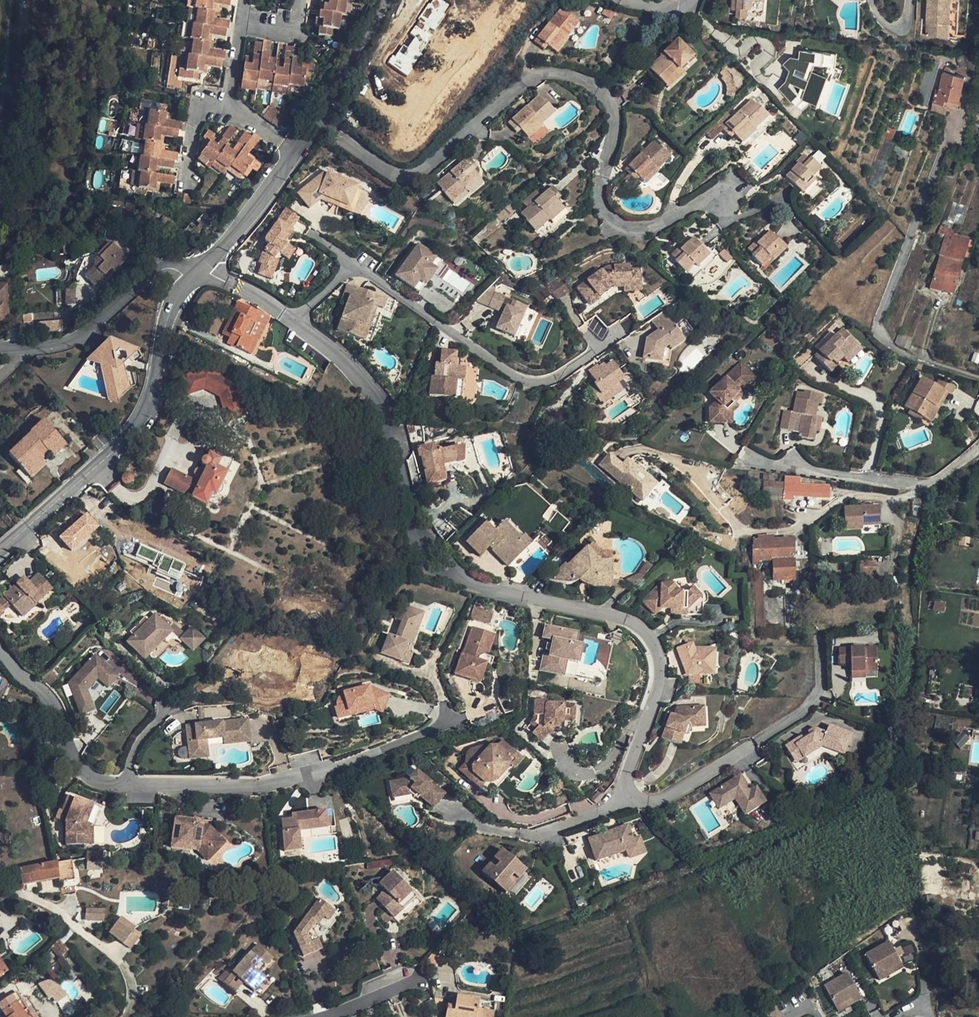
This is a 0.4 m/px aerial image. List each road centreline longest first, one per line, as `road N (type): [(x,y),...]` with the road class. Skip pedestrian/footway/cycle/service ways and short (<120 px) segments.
road 1 (residential): [(198,272),(294,321),(370,387),(397,431),(416,518),(437,557),(471,584),(634,622),(651,636),(658,681),(629,794)]
road 2 (residential): [(318,123),(399,177),(421,174),(526,83),(547,73),(574,76),(598,86),(616,112),(600,209),(622,226),(648,228),(726,196)]
road 3 (residential): [(0,648),(58,714),(76,758),(104,782),(261,786),(336,766),(446,716)]
road 4 (residential): [(198,272),(167,320),(152,397),(136,427),(0,551)]
road 5 (residential): [(629,794),(655,802),(794,716),(819,682),(818,645)]
road 6 (residential): [(735,454),(917,485),(978,450)]
road 7 (residential): [(22,352),(78,339),(154,274),(198,272)]
road 8 (residential): [(629,794),(584,820),(531,834),(443,812)]
road 9 (residential): [(318,123),(198,272)]
road 10 (residential): [(27,0),(0,150)]
road 11 (residential): [(384,0),(318,123)]

